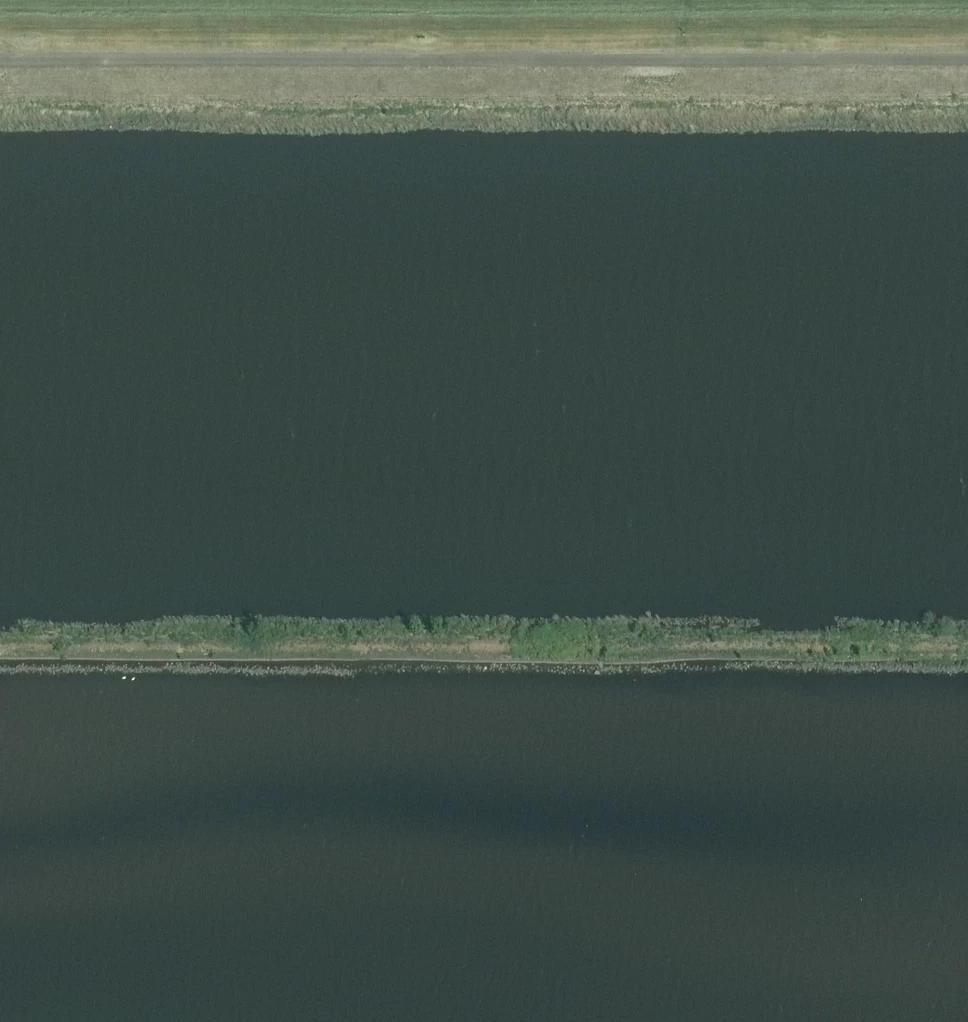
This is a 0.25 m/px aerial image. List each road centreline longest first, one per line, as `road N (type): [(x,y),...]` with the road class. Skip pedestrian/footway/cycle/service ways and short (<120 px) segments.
road 1 (unclassified): [(967,59),(0,59)]

